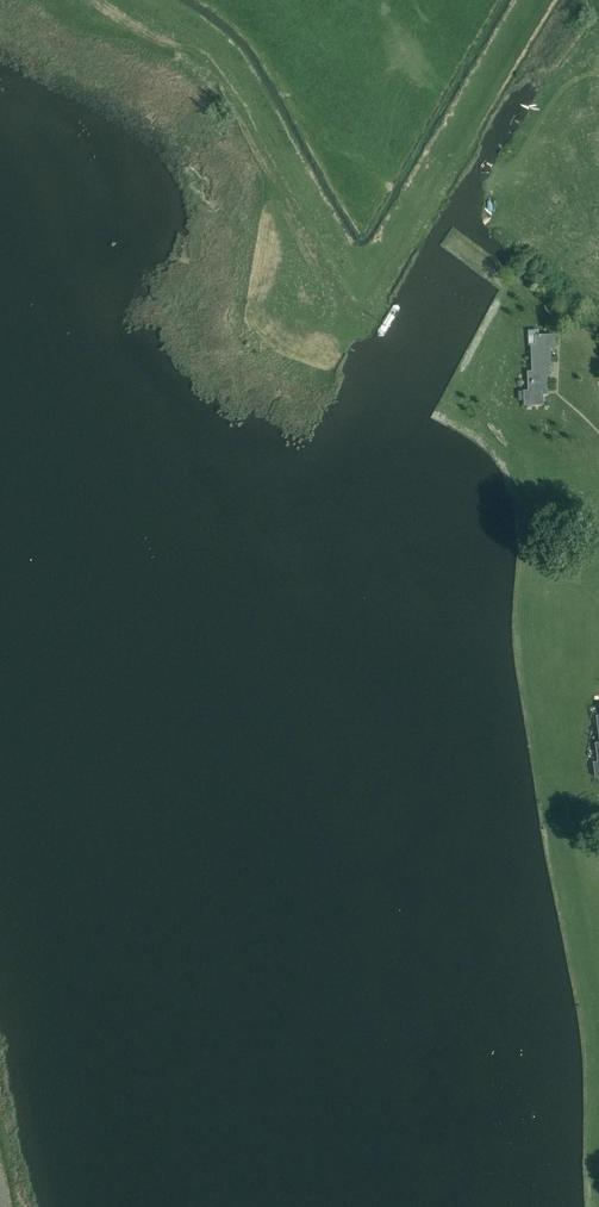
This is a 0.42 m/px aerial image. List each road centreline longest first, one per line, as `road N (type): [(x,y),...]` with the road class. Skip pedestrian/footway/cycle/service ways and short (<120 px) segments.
road 1 (track): [(144,0),(208,46),(324,262),(362,304),(386,278),(553,0)]

